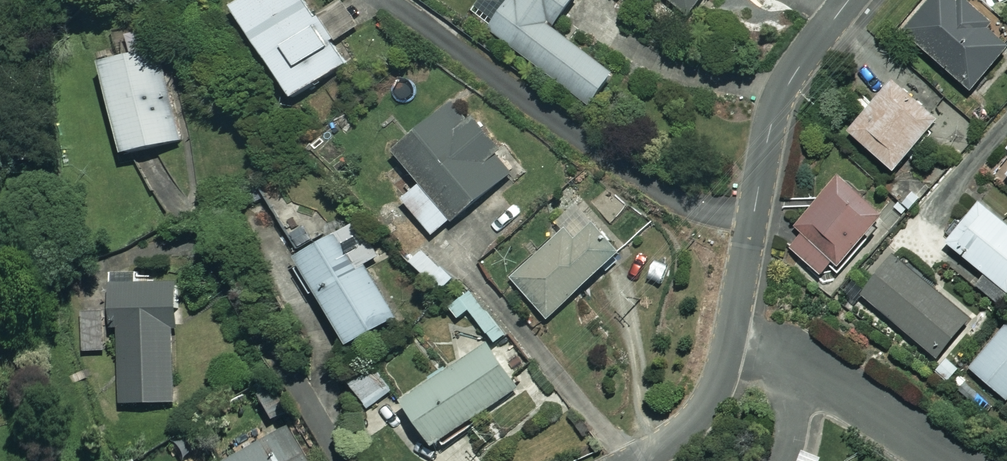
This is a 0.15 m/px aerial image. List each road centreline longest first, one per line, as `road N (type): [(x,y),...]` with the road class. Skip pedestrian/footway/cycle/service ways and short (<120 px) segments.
road 1 (residential): [(635,460),(674,438),(711,397),(782,90),(847,0)]

